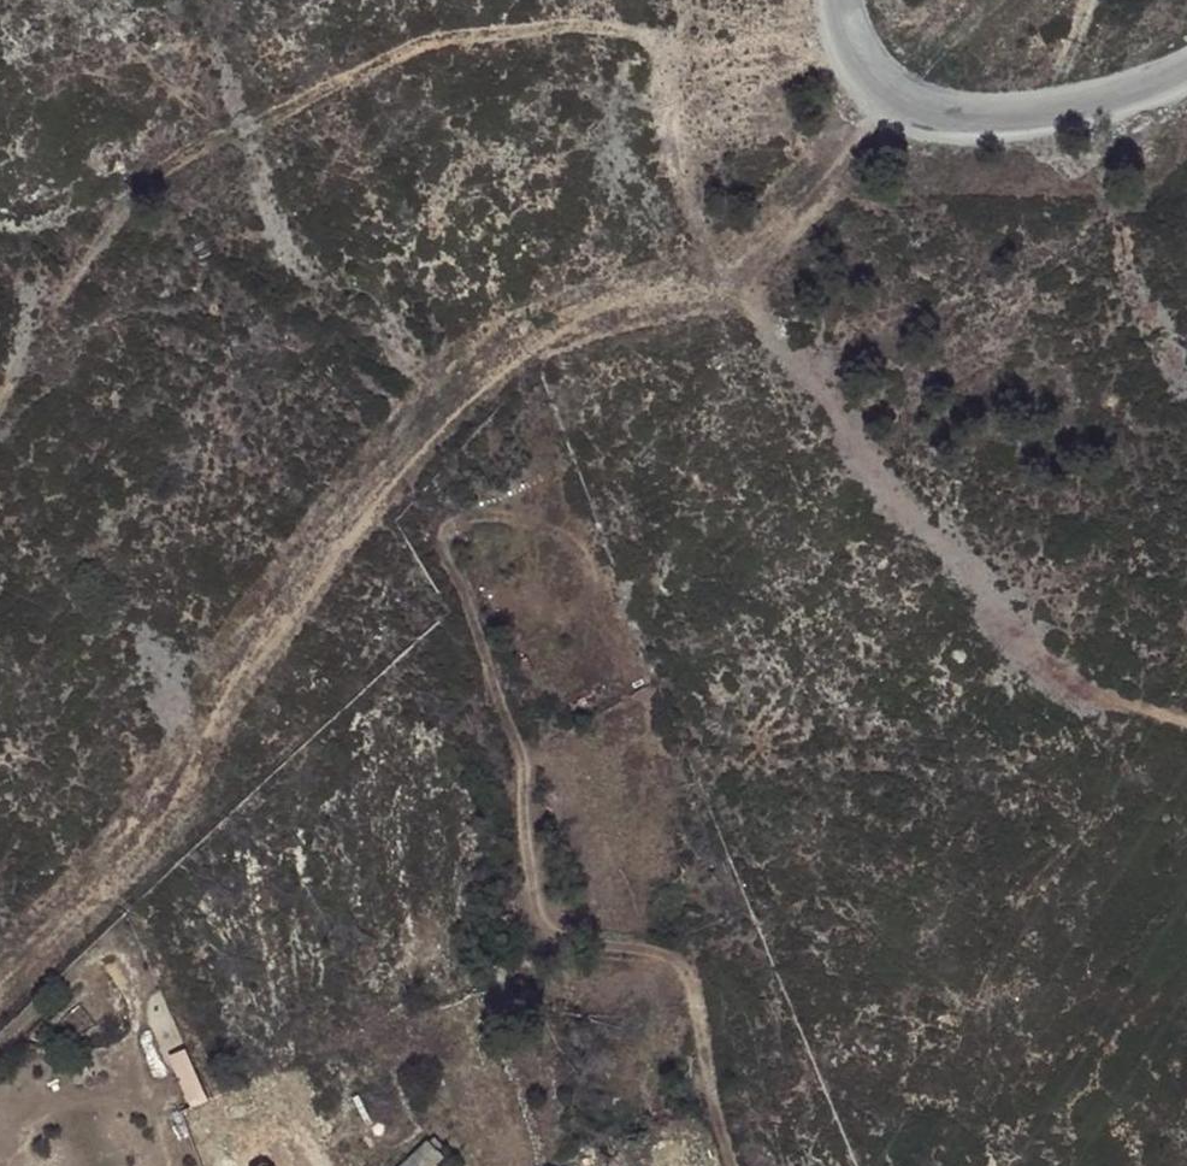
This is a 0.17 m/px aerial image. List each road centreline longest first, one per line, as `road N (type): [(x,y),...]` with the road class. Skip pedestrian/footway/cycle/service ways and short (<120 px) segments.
road 1 (unclassified): [(1186,74),(1088,104),(941,113),(893,95),(861,62),(844,0)]

